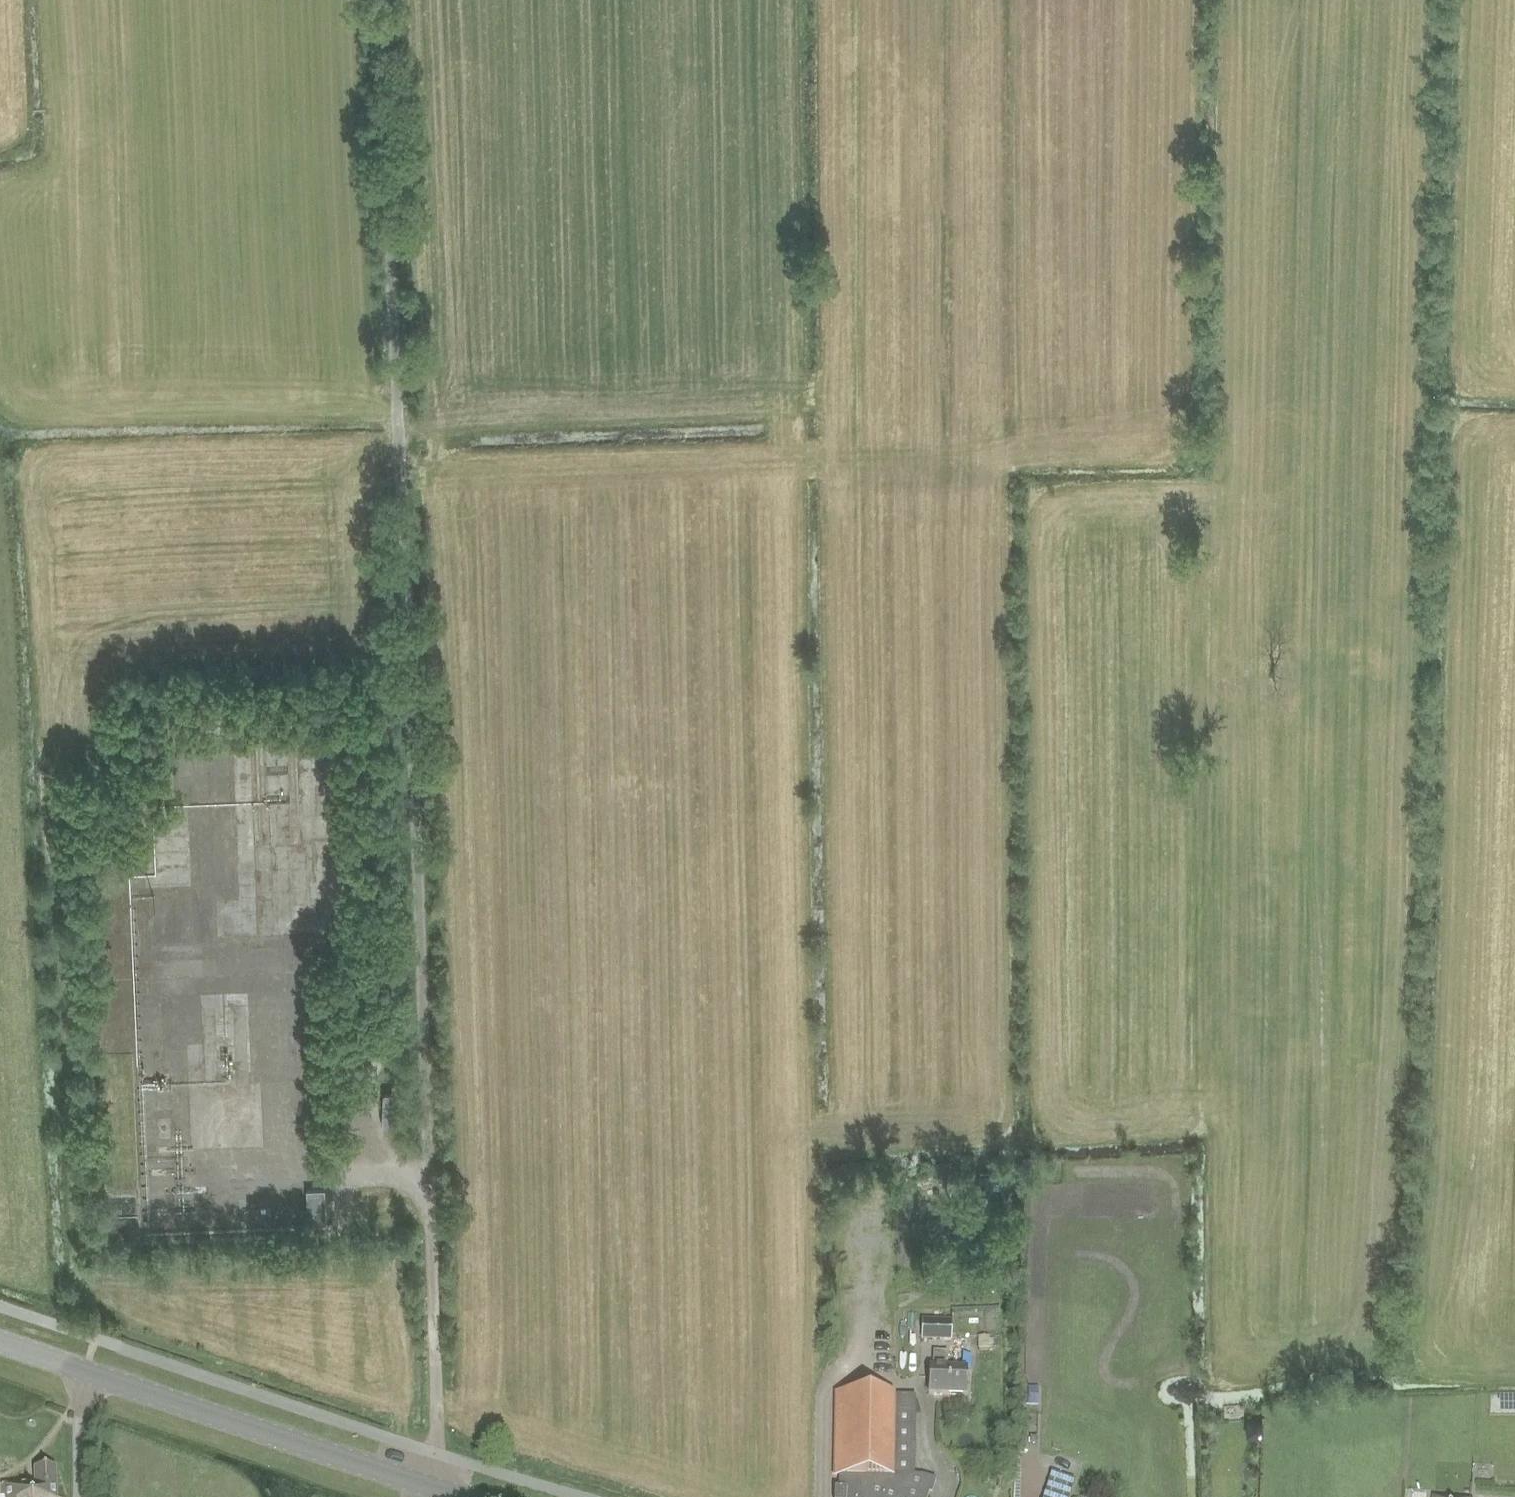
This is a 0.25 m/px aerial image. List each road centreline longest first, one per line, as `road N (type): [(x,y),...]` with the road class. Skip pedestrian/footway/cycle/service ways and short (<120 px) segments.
road 1 (track): [(386,0),(427,1179)]
road 2 (tertiary): [(465,1496),(0,1346)]

